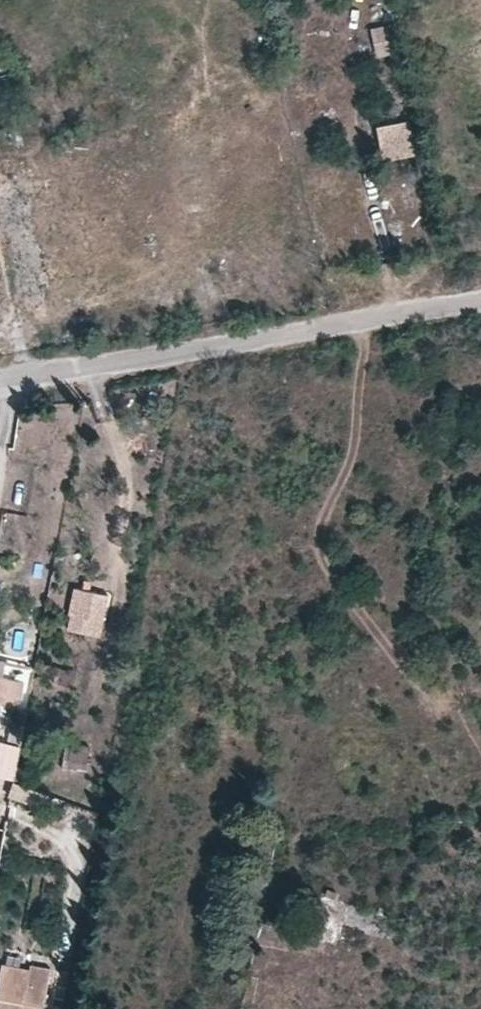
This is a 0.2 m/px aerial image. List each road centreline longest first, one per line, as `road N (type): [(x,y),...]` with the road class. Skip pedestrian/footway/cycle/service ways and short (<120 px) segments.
road 1 (unclassified): [(0,379),(480,300)]
road 2 (track): [(359,320),(366,344),(354,447),(322,521),(320,546),(394,653),(446,703)]

